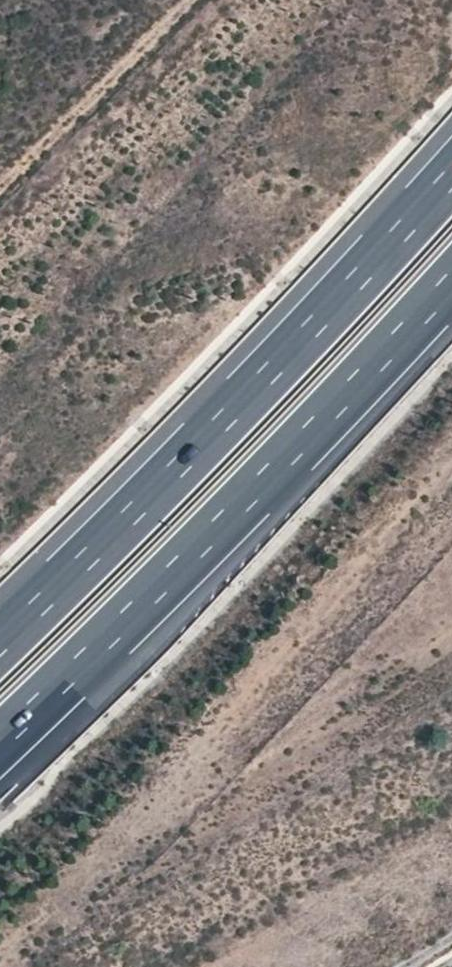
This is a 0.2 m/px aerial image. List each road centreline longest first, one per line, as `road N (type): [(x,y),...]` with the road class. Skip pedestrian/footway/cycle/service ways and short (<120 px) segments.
road 1 (motorway): [(451,175),(0,643)]
road 2 (motorway): [(0,742),(228,518),(451,280)]
road 3 (track): [(0,184),(184,0)]

